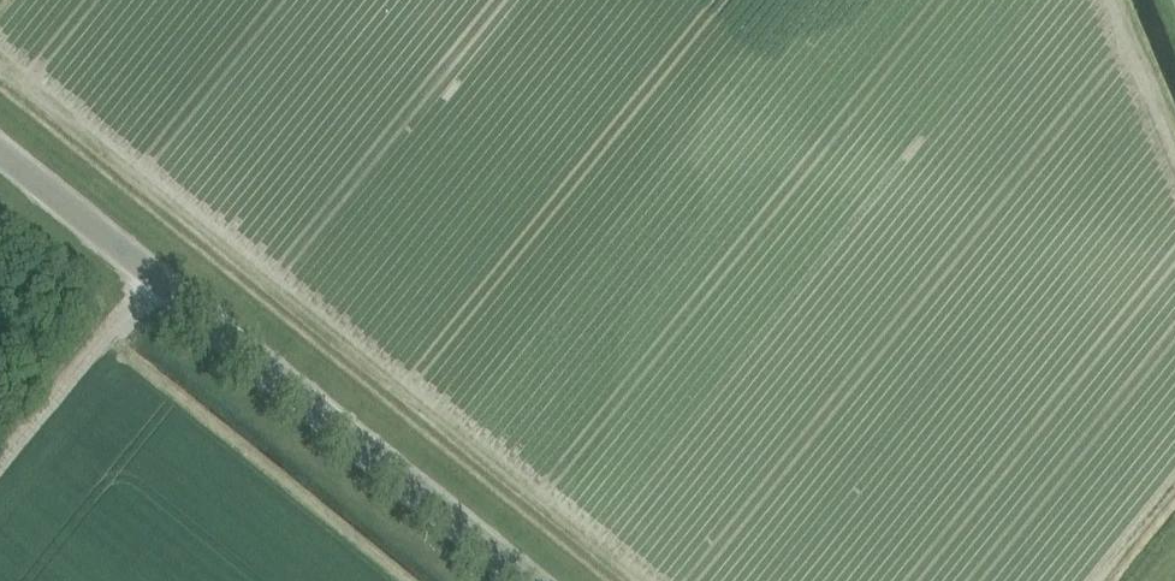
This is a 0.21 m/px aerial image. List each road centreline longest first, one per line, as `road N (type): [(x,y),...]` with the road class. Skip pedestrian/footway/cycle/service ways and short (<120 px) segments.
road 1 (secondary): [(528,580),(0,153)]

